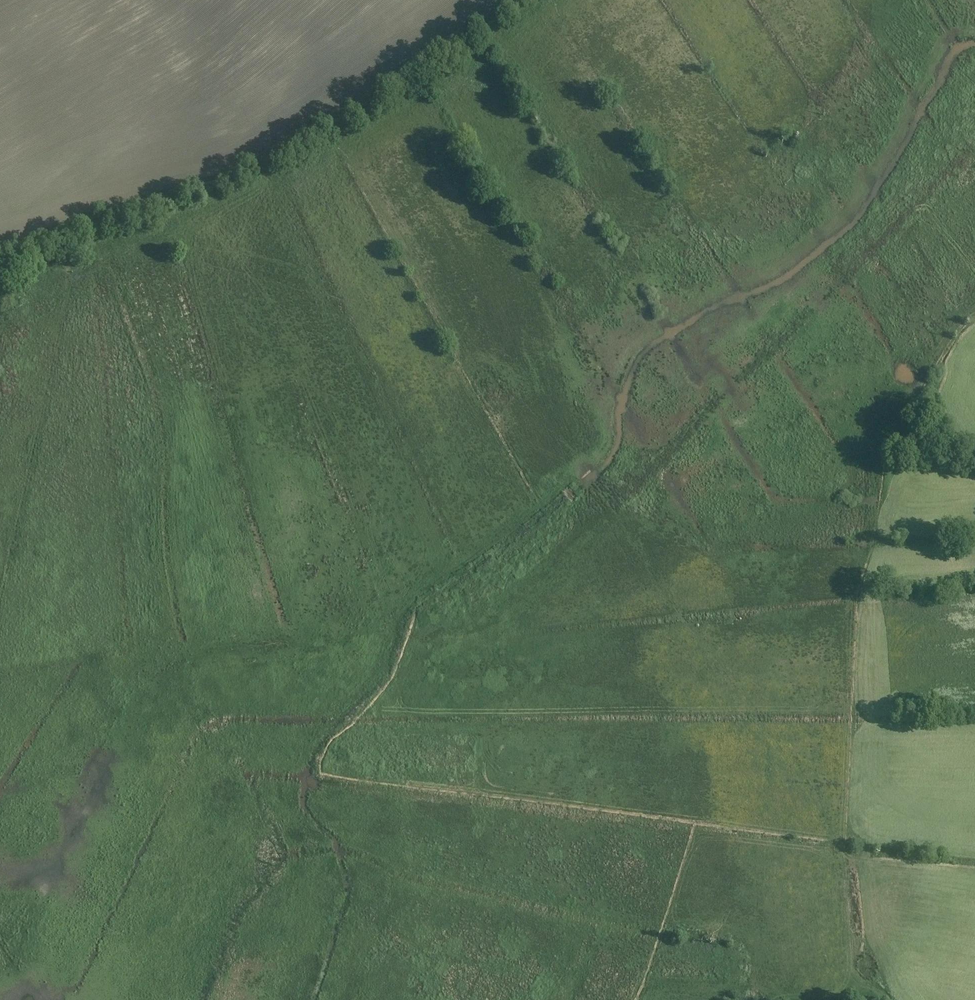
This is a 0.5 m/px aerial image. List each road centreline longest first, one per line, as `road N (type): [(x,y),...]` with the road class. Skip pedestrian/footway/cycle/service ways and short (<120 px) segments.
road 1 (track): [(510,0),(406,79),(267,156),(0,257)]

